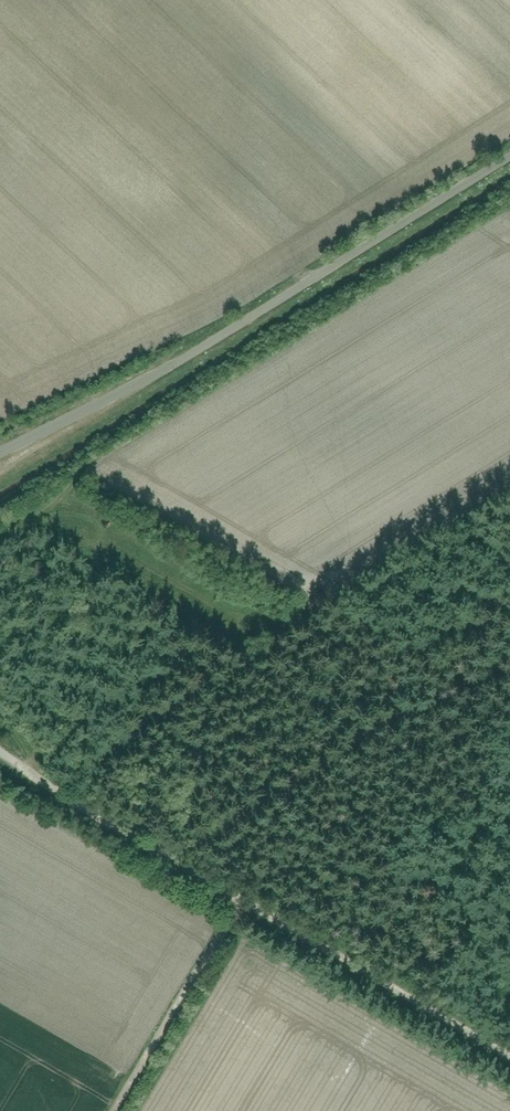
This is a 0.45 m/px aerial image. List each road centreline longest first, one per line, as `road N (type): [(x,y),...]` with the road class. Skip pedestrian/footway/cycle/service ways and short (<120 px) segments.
road 1 (track): [(0,741),(76,797),(509,1047)]
road 2 (residential): [(0,454),(297,293),(509,161)]
road 3 (track): [(114,1110),(244,897)]

